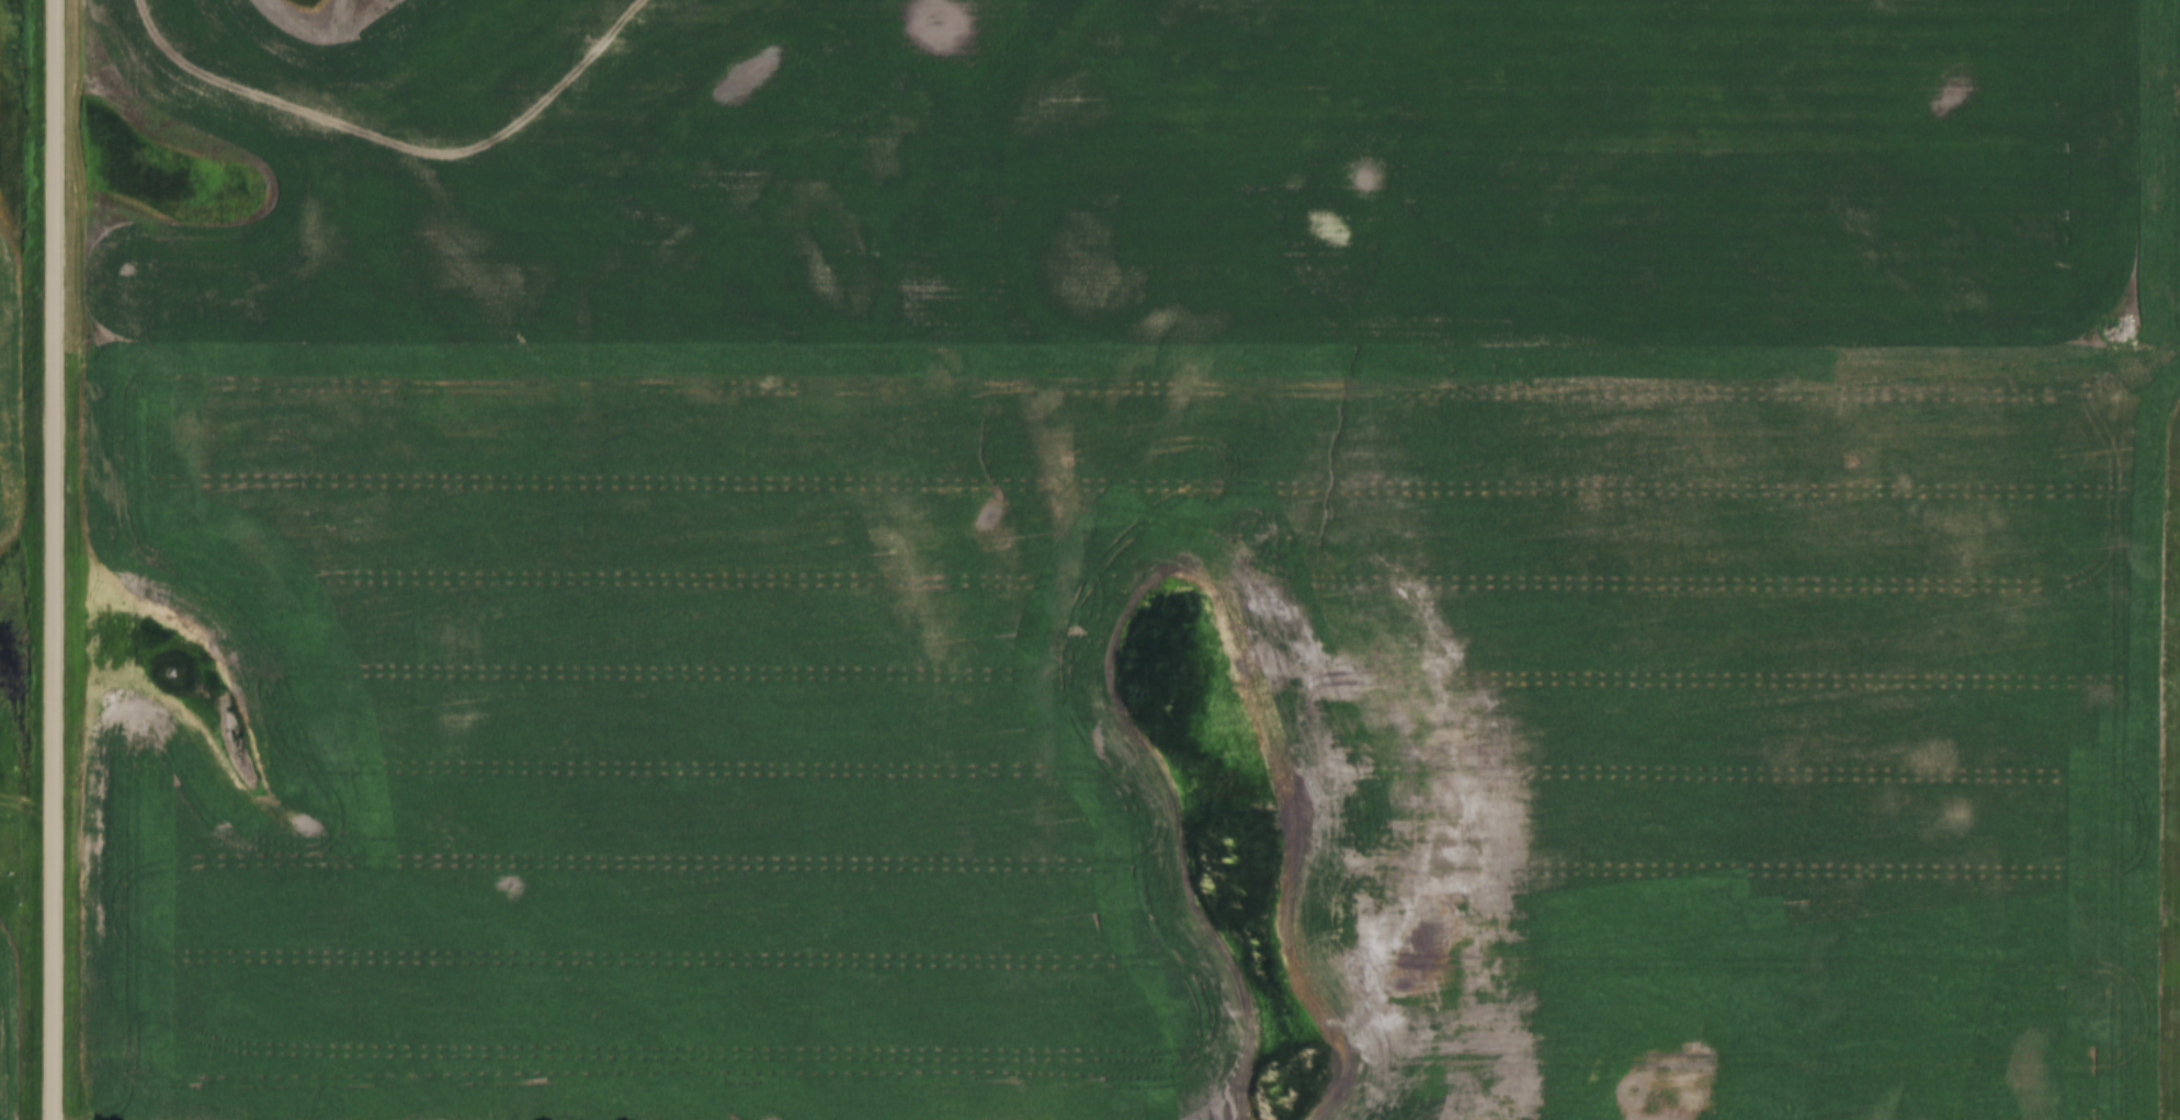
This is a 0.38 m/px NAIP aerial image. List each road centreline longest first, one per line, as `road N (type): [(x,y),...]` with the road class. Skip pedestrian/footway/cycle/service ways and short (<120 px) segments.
road 1 (residential): [(52,1119),(53,0)]

